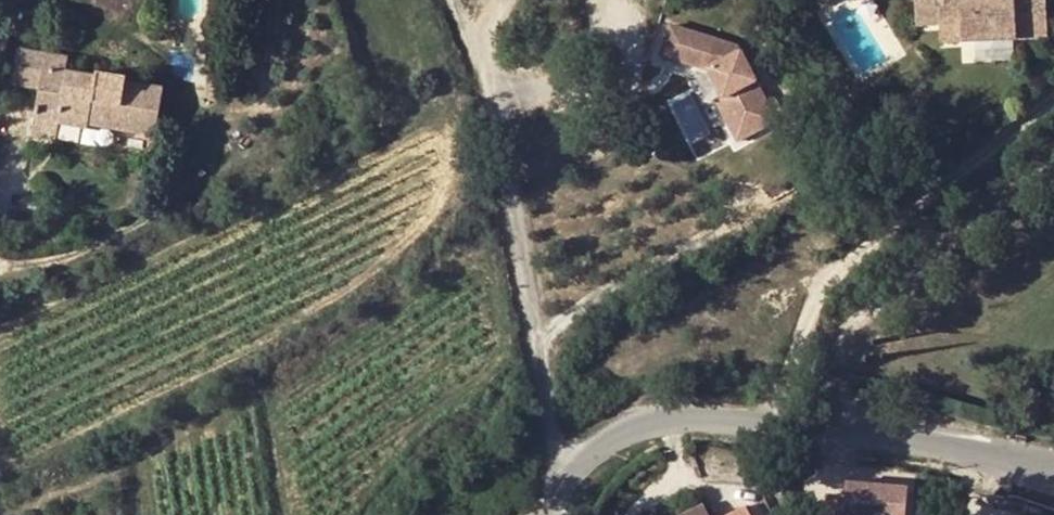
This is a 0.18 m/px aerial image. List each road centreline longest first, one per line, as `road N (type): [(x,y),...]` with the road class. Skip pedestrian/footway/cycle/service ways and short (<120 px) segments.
road 1 (unclassified): [(1053,471),(892,435),(682,418),(627,430),(603,446),(545,514)]

